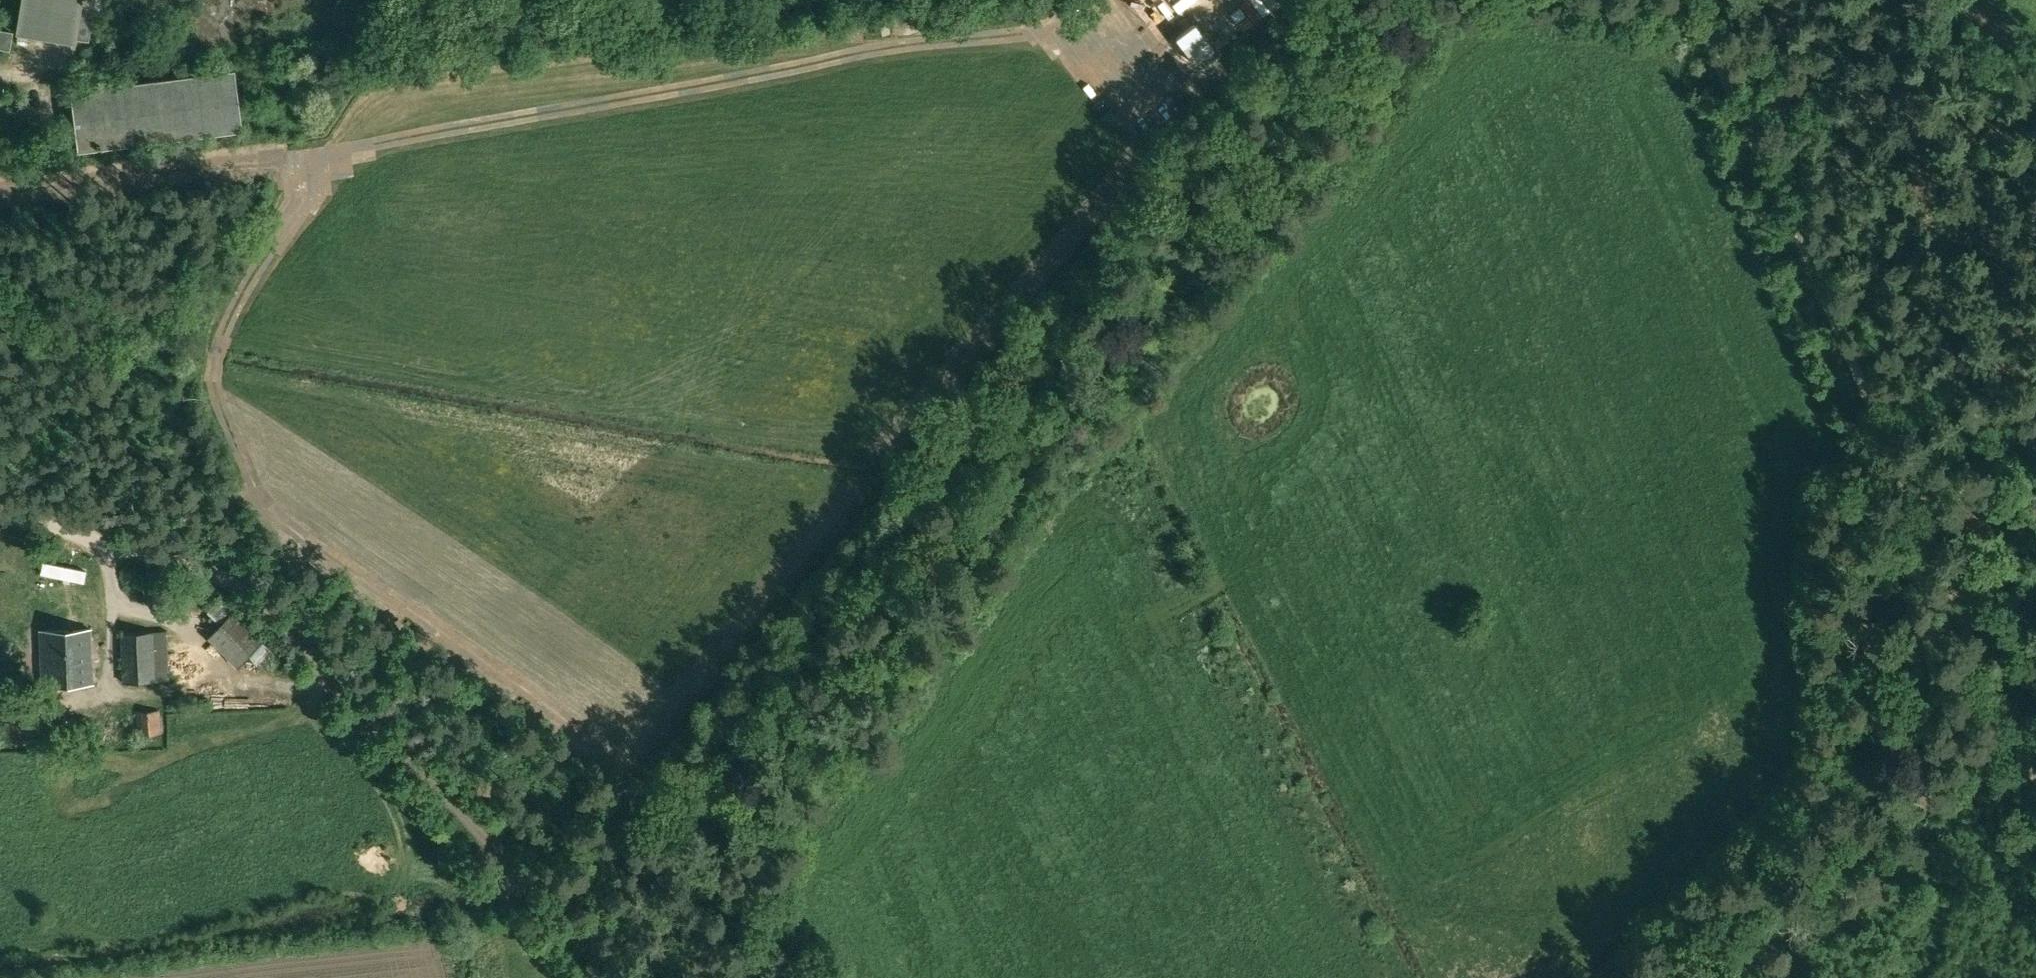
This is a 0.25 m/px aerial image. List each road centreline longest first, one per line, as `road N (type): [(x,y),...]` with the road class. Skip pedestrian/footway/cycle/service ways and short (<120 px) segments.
road 1 (track): [(1688,0),(2035,777)]
road 2 (track): [(0,505),(184,560),(241,590),(603,977)]

